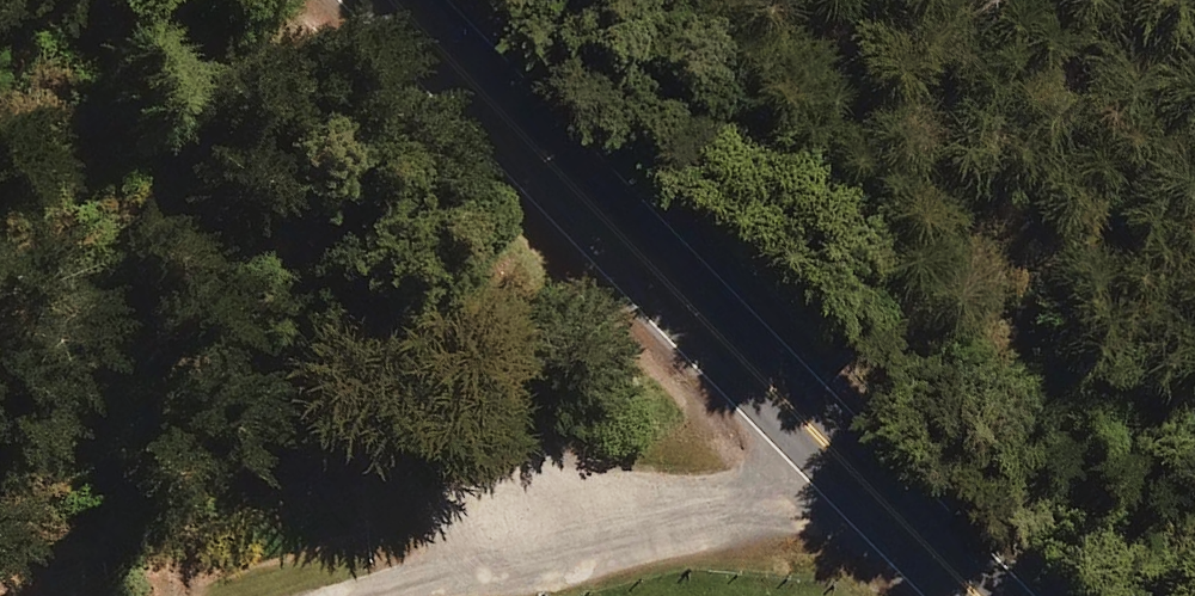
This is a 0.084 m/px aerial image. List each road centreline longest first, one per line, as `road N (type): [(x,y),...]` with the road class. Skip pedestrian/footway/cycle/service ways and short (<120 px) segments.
road 1 (secondary): [(981,595),(393,0)]
road 2 (track): [(912,527),(659,519),(377,595)]

